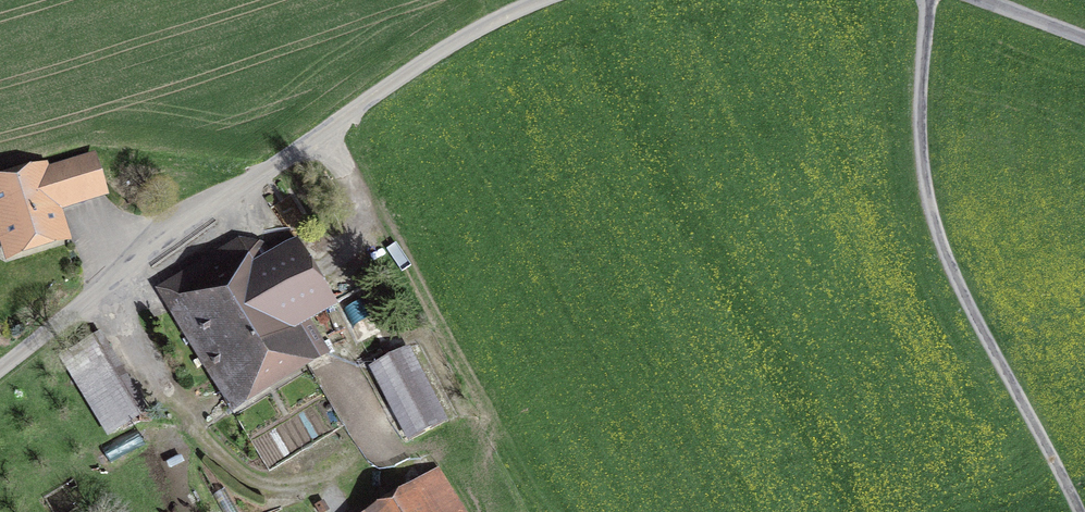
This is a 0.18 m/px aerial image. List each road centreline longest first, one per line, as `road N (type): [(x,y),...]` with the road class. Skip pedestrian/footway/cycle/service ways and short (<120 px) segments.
road 1 (unclassified): [(0,367),(157,243),(419,63),(540,0)]
road 2 (track): [(85,219),(102,287),(175,416),(218,458),(279,487),(326,473),(368,446),(336,373)]
road 3 (track): [(319,136),(357,206),(352,237),(334,255),(322,260),(296,252),(242,189)]

